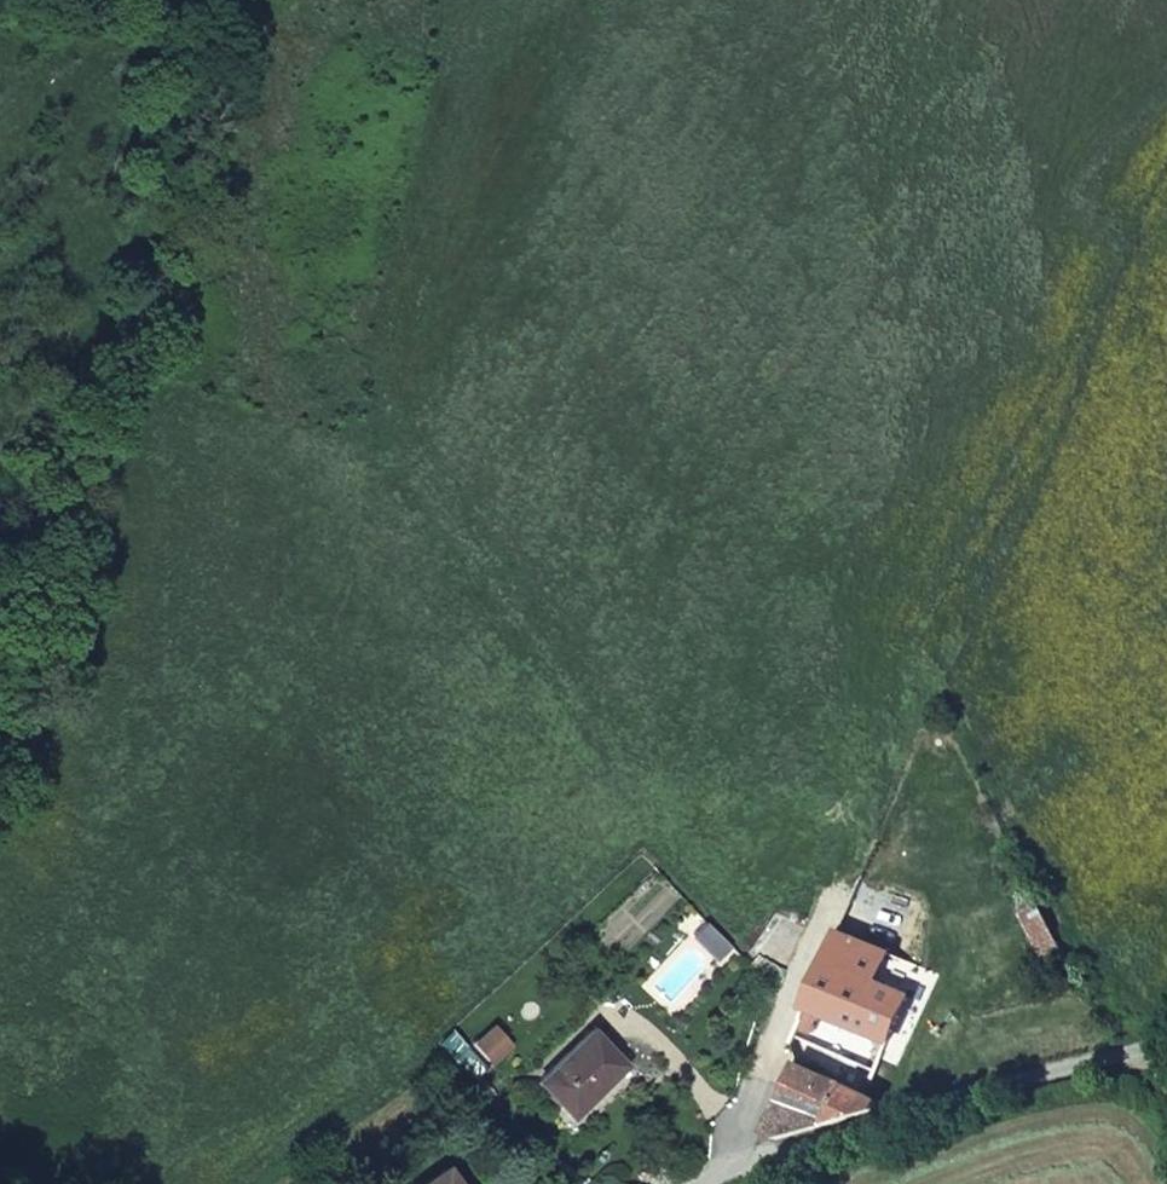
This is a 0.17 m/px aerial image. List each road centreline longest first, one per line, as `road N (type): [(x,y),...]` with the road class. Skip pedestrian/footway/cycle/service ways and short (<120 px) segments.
road 1 (unclassified): [(700,1183),(942,1102),(1166,1044)]

